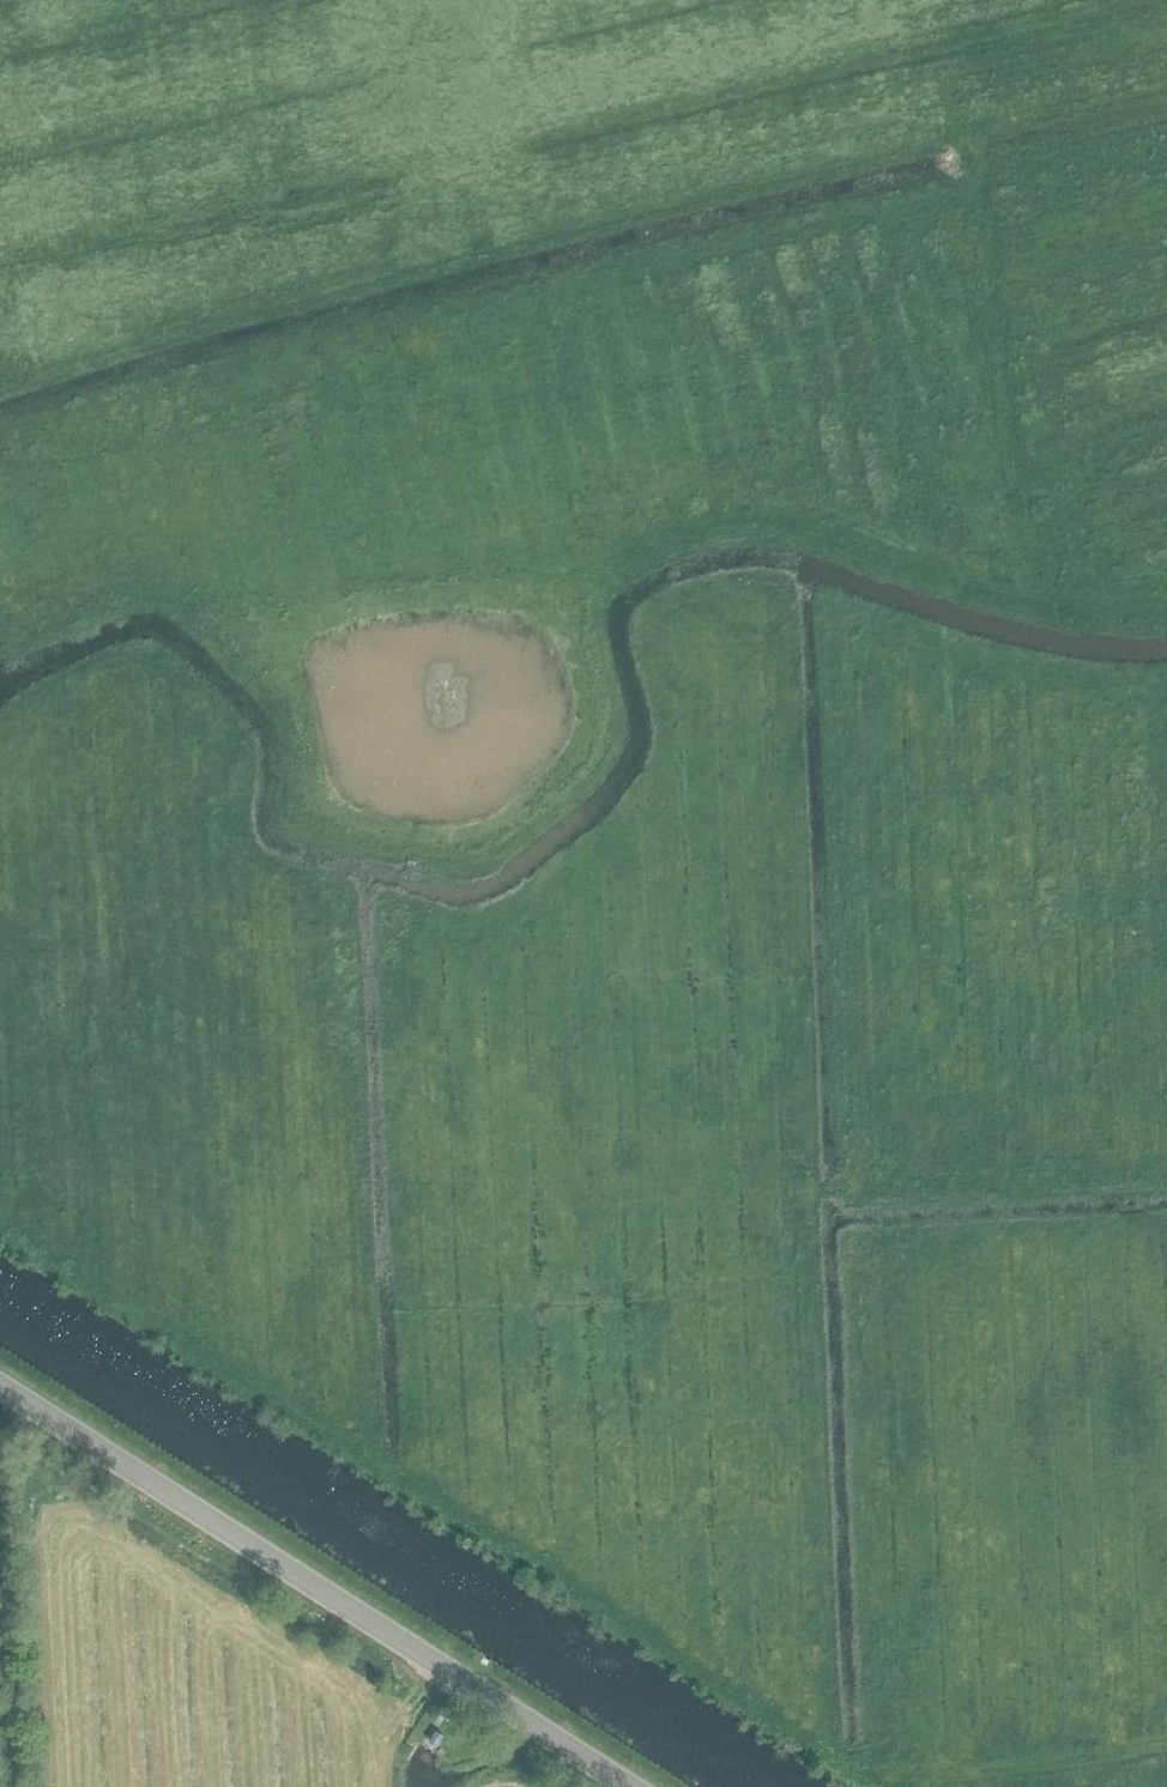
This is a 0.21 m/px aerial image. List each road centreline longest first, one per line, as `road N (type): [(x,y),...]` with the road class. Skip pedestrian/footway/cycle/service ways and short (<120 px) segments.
road 1 (secondary): [(629,1786),(0,1386)]
road 2 (track): [(0,1544),(13,1786)]

